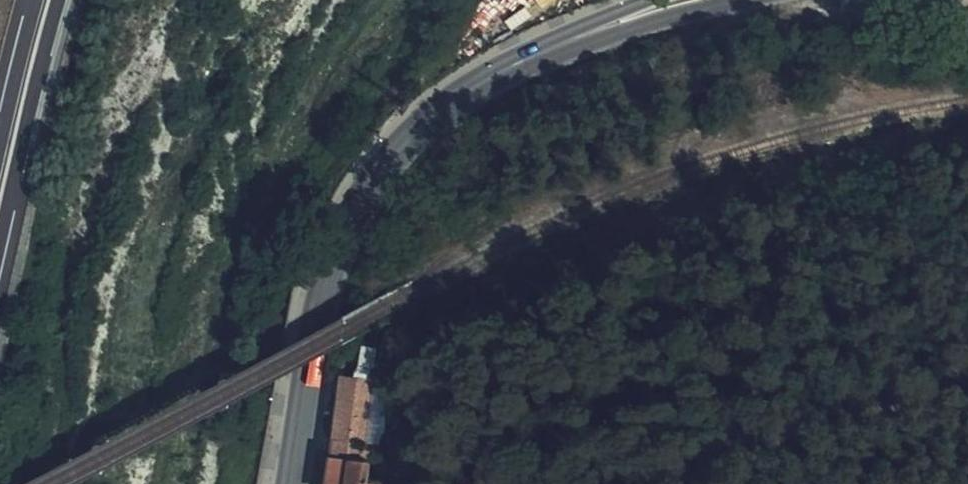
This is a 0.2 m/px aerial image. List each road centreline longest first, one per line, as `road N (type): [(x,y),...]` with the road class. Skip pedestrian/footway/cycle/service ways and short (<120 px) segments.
road 1 (tertiary): [(652,0),(480,82),(423,124),(368,185),(325,284),(286,483)]
road 2 (track): [(967,400),(921,390),(742,474),(738,483)]
road 3 (primary): [(0,246),(61,0)]
road 4 (primary): [(37,0),(0,144)]

